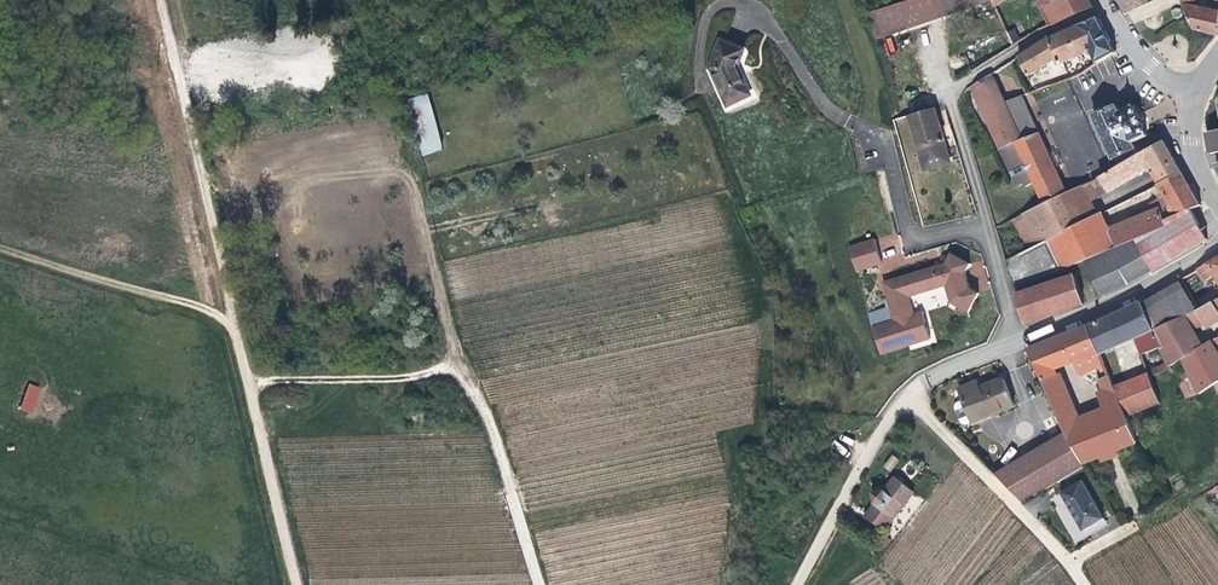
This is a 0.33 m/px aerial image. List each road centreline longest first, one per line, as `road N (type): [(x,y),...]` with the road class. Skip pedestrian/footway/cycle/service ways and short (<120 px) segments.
road 1 (track): [(157,0),(232,326),(0,251)]
road 2 (residential): [(985,223),(907,245),(885,141),(822,107),(747,5),(721,1),(704,15),(696,87)]
road 3 (track): [(540,584),(481,393),(461,370),(245,381)]
road 4 (residential): [(911,395),(1070,563),(1217,480)]
road 5 (residential): [(1106,9),(1037,38),(948,96),(985,223)]
road 6 (unclassified): [(232,326),(292,584)]
road 7 (residential): [(1217,244),(1020,345)]
road 8 (unclassified): [(792,584),(858,453)]
road 9 (residential): [(985,223),(1020,345)]
road 10 (residential): [(1191,92),(1143,63),(1106,9)]
road 11 (residential): [(1020,345),(933,377),(911,395)]

